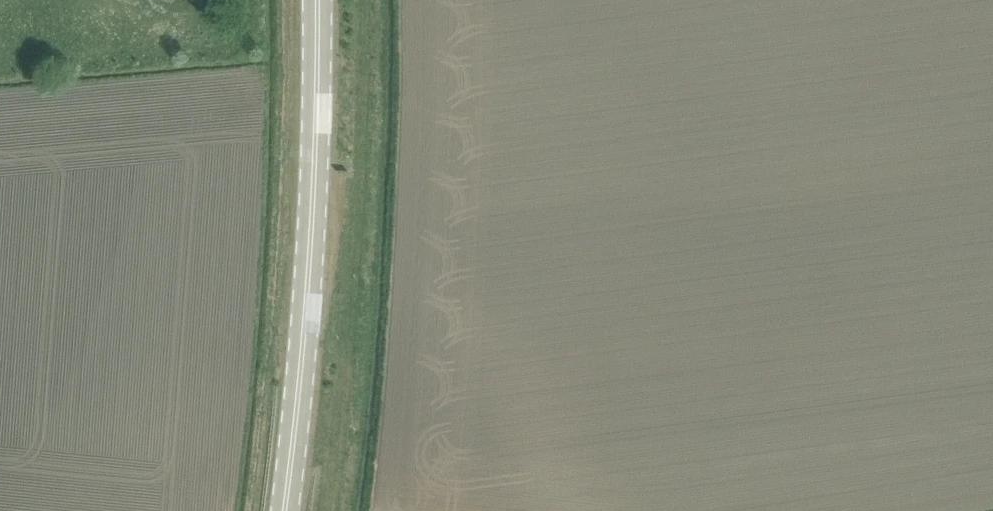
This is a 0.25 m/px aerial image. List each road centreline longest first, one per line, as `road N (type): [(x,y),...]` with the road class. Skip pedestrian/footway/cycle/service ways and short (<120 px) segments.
road 1 (primary): [(285,510),(315,231),(316,0)]

